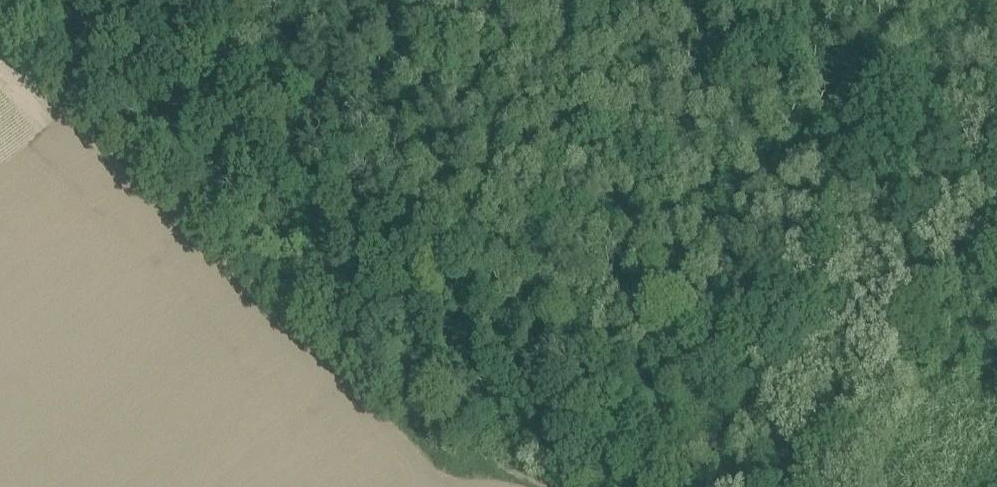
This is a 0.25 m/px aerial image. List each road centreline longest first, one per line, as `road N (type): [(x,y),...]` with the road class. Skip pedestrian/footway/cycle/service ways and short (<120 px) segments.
road 1 (unclassified): [(784,486),(996,202)]

